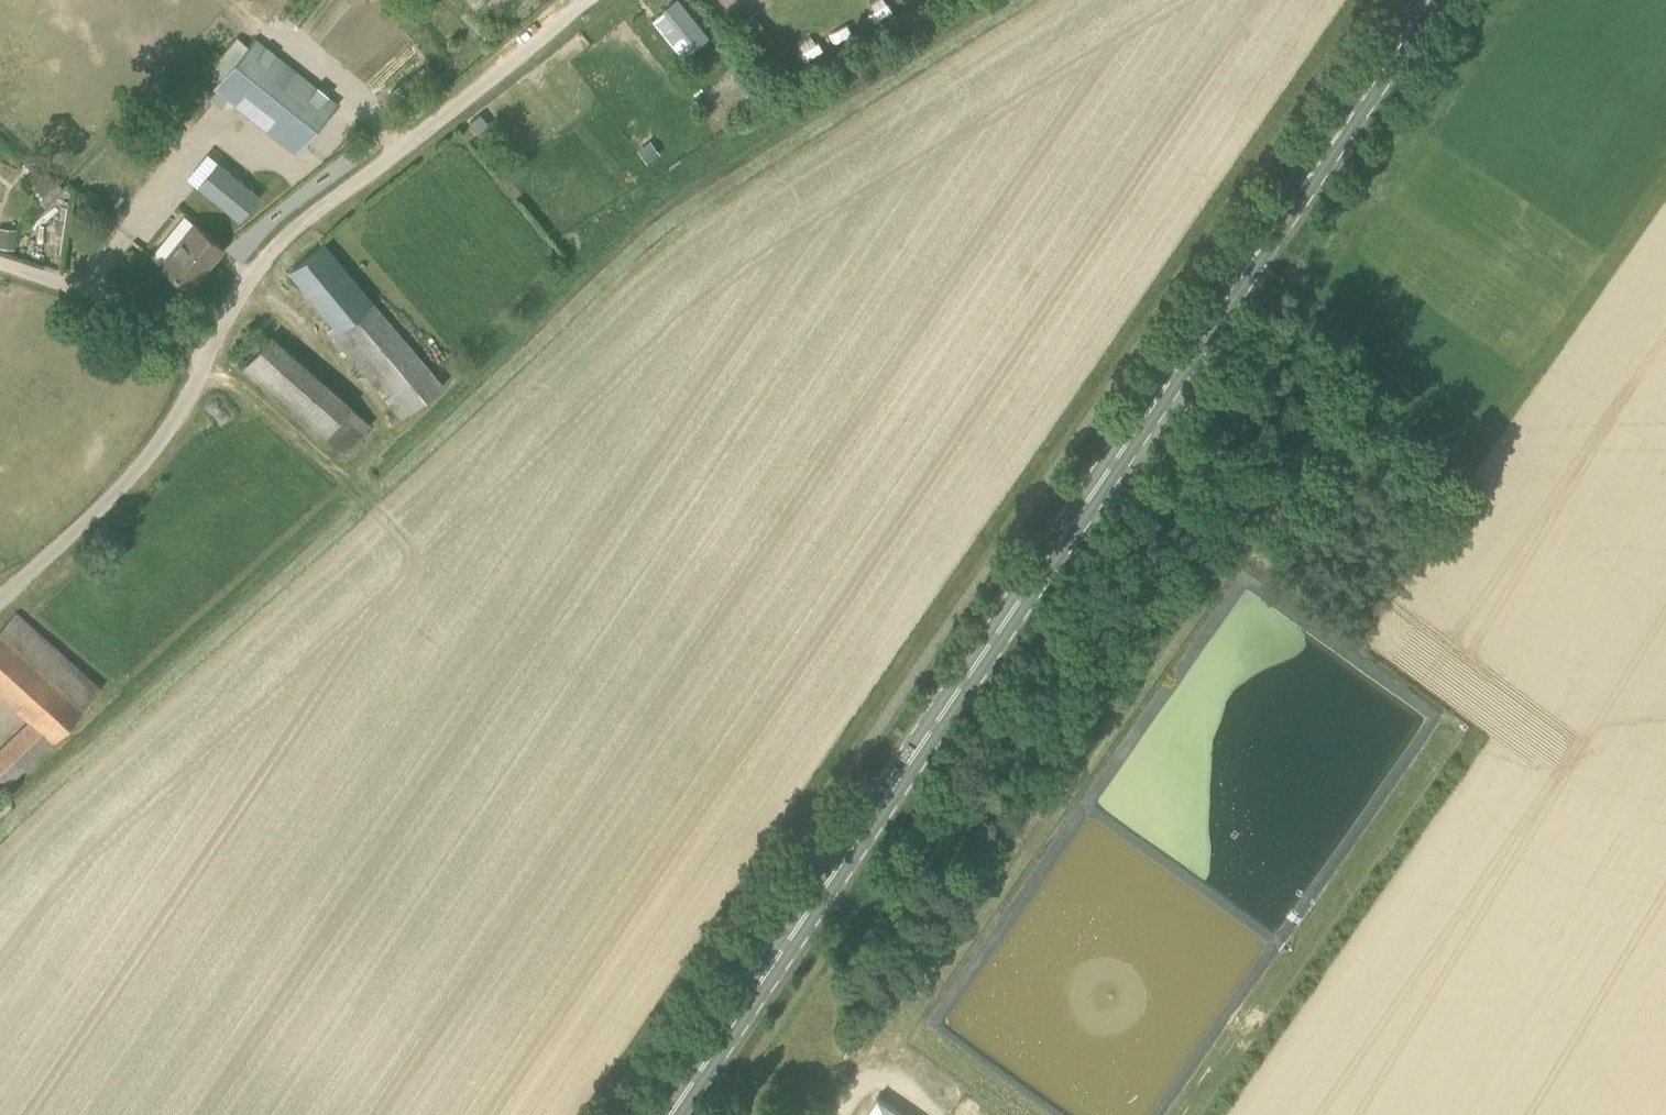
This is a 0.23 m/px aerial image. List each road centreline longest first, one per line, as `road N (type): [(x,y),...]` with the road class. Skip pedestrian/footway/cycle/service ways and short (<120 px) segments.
road 1 (primary): [(671,1114),(1431,0)]
road 2 (unclassified): [(0,599),(150,454),(271,250),(587,0)]
road 3 (track): [(0,261),(212,343)]

